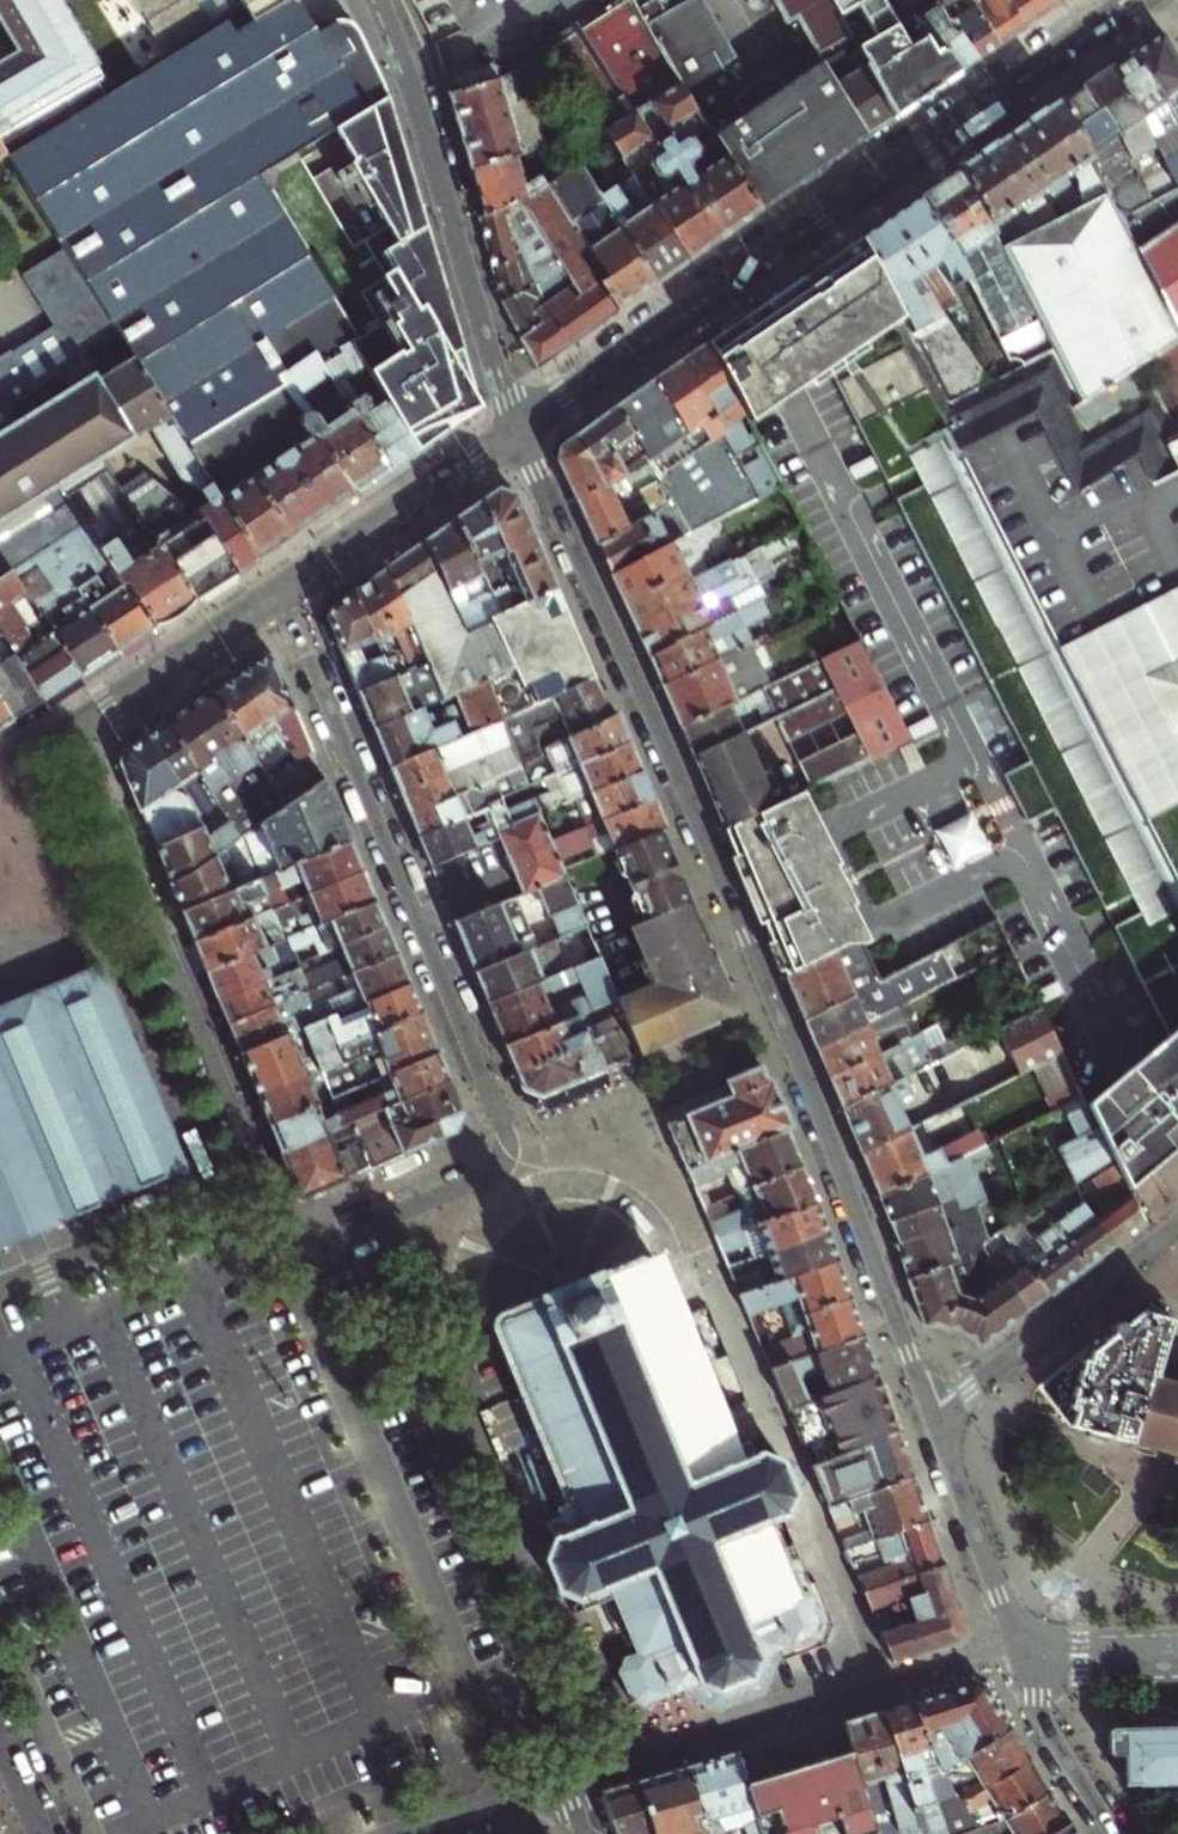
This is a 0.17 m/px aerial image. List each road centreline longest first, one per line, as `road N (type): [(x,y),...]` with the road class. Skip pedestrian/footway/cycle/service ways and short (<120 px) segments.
road 1 (tertiary): [(932,1417),(784,1034),(517,432)]
road 2 (tertiary): [(517,432),(1140,0)]
road 3 (residential): [(526,1804),(294,1256)]
road 4 (residential): [(509,1138),(285,594)]
road 5 (residential): [(67,737),(264,1185)]
road 6 (residential): [(517,432),(378,0)]
road 7 (residential): [(932,1417),(1177,1226)]
road 8 (residential): [(264,1185),(0,1294)]
road 9 (tertiary): [(285,594),(517,432)]
road 10 (tertiary): [(67,737),(285,594)]
road 11 (tertiary): [(1021,1658),(932,1417)]
road 12 (residential): [(509,1138),(502,1163),(294,1256)]
road 13 (tertiary): [(1113,1833),(1053,1741),(1021,1658)]
road 14 (tertiary): [(1021,1658),(1177,1654)]

